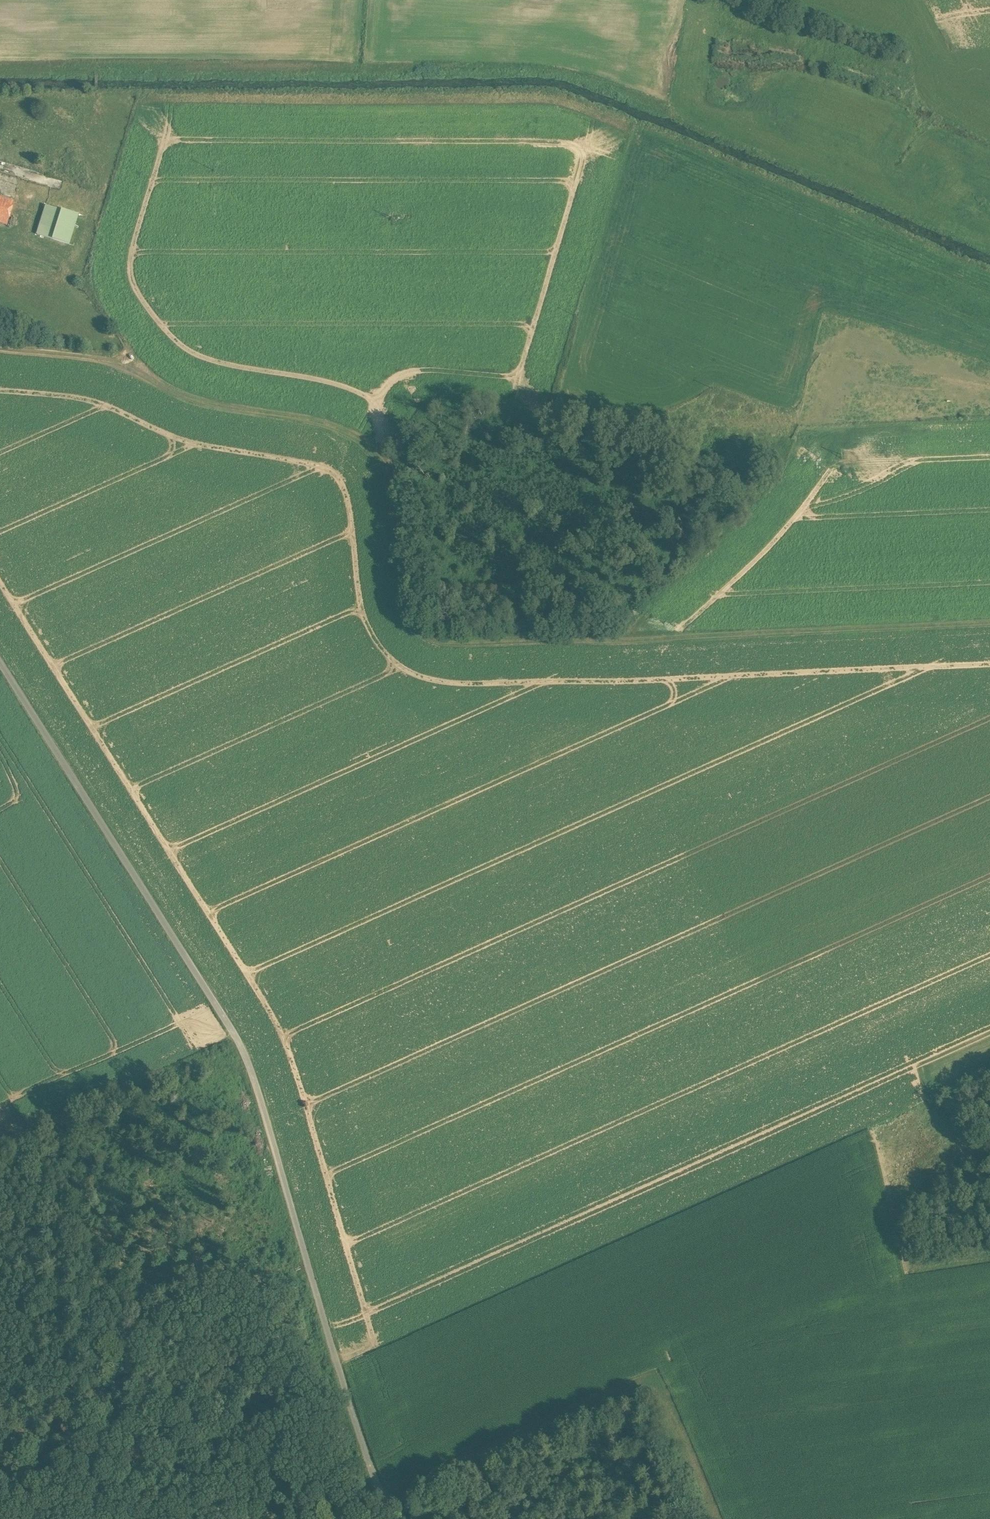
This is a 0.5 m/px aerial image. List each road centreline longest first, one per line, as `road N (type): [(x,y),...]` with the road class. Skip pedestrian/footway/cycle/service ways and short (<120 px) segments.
road 1 (track): [(0,653),(255,1062),(315,1281),(374,1467),(392,1497)]
road 2 (track): [(0,344),(136,365)]

